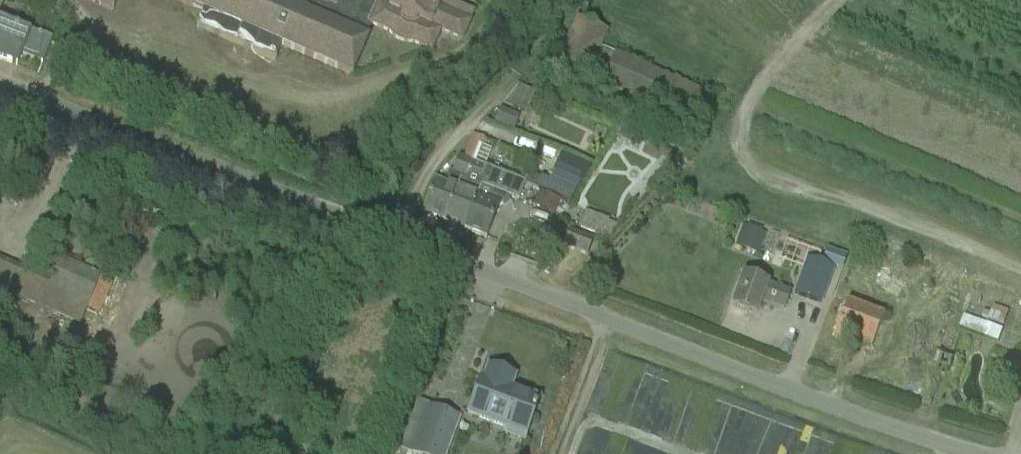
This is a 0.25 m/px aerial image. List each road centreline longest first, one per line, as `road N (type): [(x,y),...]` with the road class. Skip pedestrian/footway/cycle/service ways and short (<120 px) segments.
road 1 (unclassified): [(988,453),(913,434),(0,84)]

